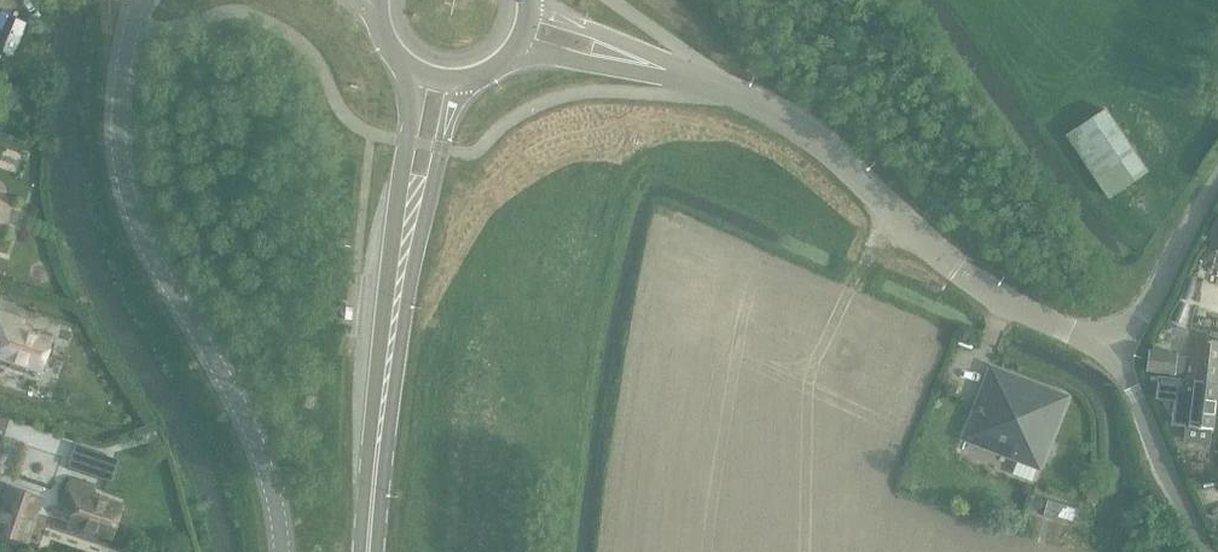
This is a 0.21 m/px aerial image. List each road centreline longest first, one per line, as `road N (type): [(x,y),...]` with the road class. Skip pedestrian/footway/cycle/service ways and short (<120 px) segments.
road 1 (unclassified): [(280,551),(260,448),(148,247),(125,185),(121,92),(141,0)]
road 2 (unclassified): [(1113,345),(1001,300),(898,220),(804,131),(702,81)]
road 3 (secondary): [(369,551),(402,270)]
road 4 (unclassified): [(1113,345),(1205,551)]
road 5 (secondary): [(416,72),(403,172),(402,270)]
road 6 (unclassified): [(1217,177),(1140,318),(1113,345)]
road 7 (secondary): [(402,270),(458,82)]
road 8 (unclassified): [(514,54),(659,68)]
road 9 (unclassified): [(659,68),(531,3)]

